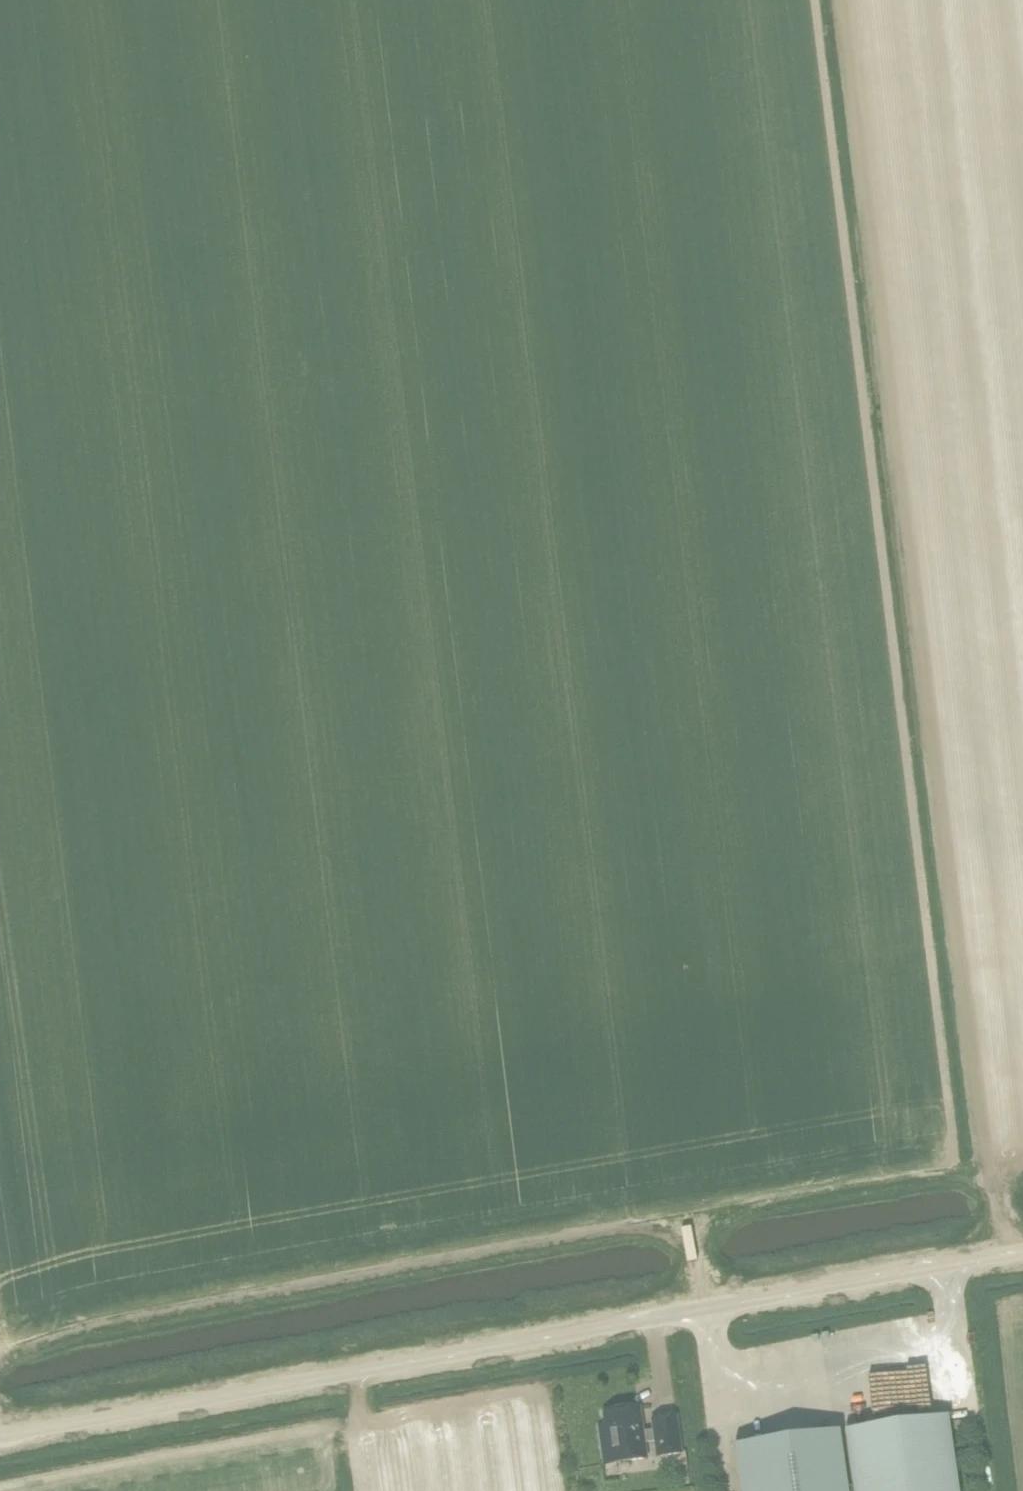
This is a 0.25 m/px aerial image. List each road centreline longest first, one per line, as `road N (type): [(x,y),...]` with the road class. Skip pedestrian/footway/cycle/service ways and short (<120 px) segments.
road 1 (unclassified): [(0,1436),(1022,1251)]

